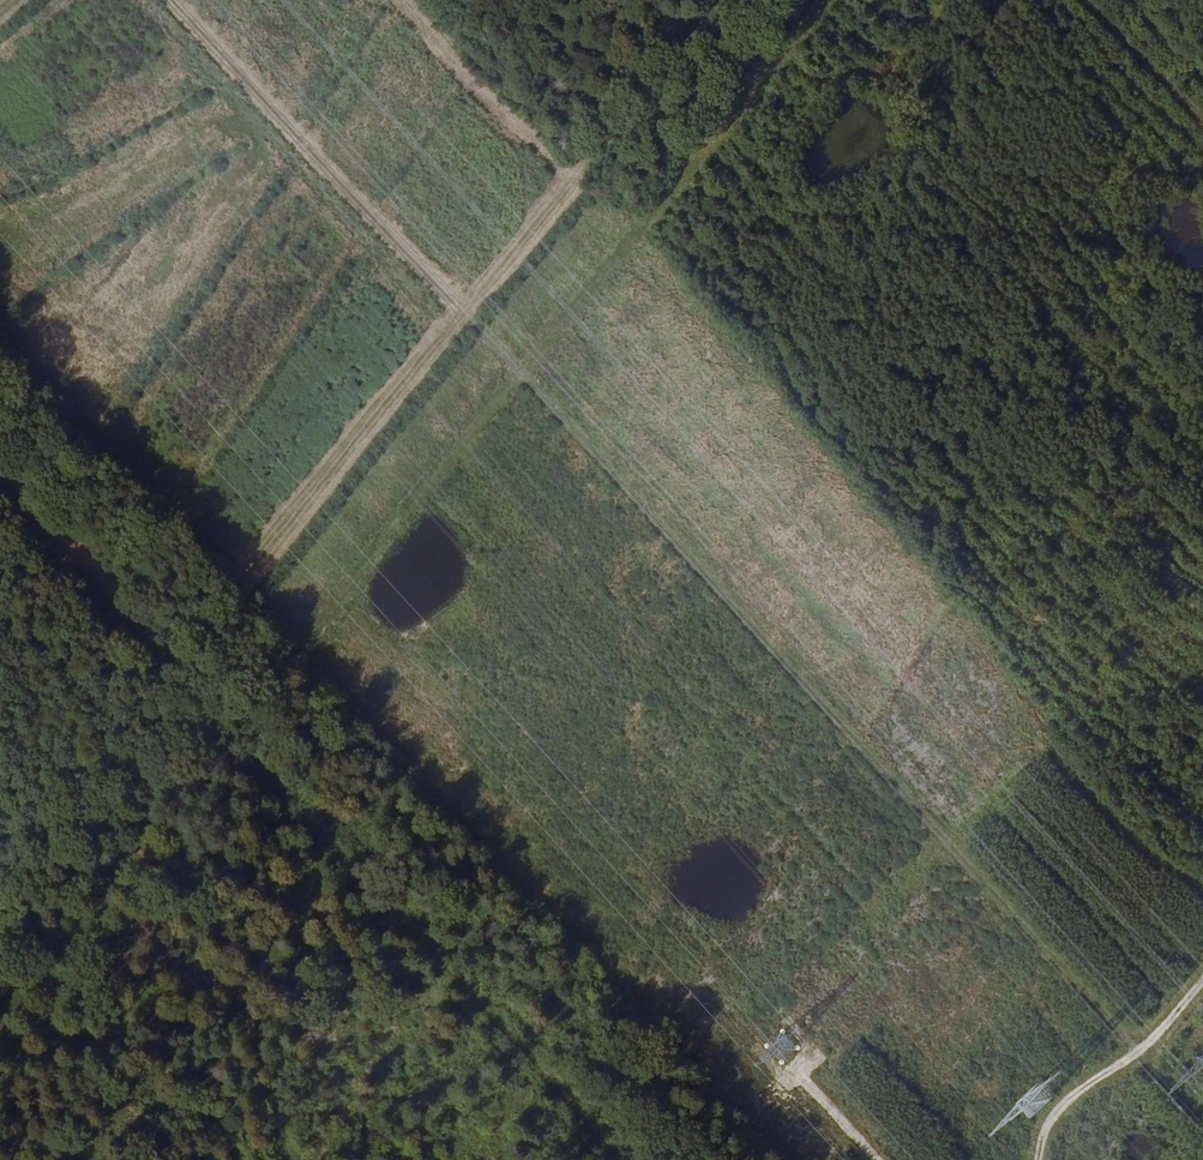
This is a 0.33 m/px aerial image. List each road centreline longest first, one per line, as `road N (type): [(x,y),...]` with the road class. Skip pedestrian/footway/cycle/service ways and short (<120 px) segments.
road 1 (track): [(173,0),(1140,1052)]
road 2 (track): [(243,741),(524,376),(832,0)]
road 3 (track): [(623,1159),(243,741)]
road 4 (track): [(243,741),(0,1027)]
road 5 (track): [(0,473),(180,668)]
road 6 (track): [(1140,1052),(1053,1118),(1036,1159)]

